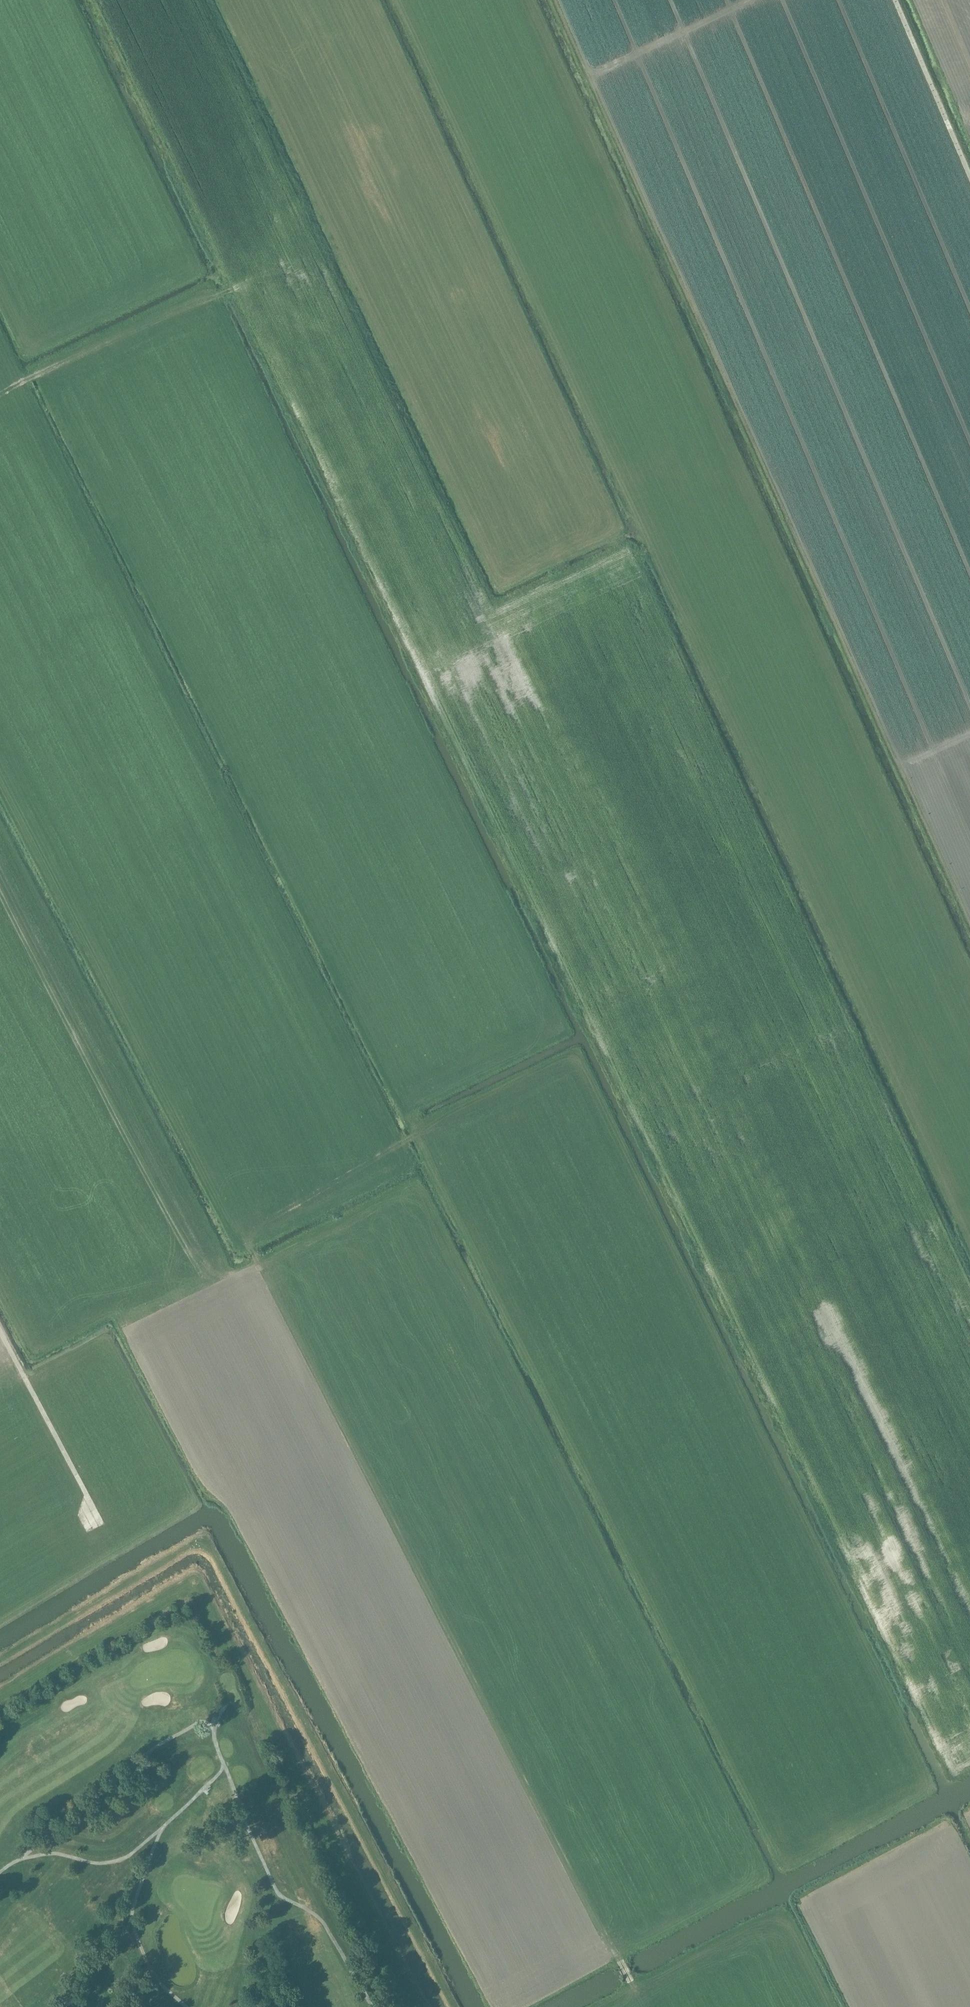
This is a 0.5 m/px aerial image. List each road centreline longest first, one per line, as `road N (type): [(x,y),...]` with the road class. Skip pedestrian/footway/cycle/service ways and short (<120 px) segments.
road 1 (track): [(969,172),(897,0)]

